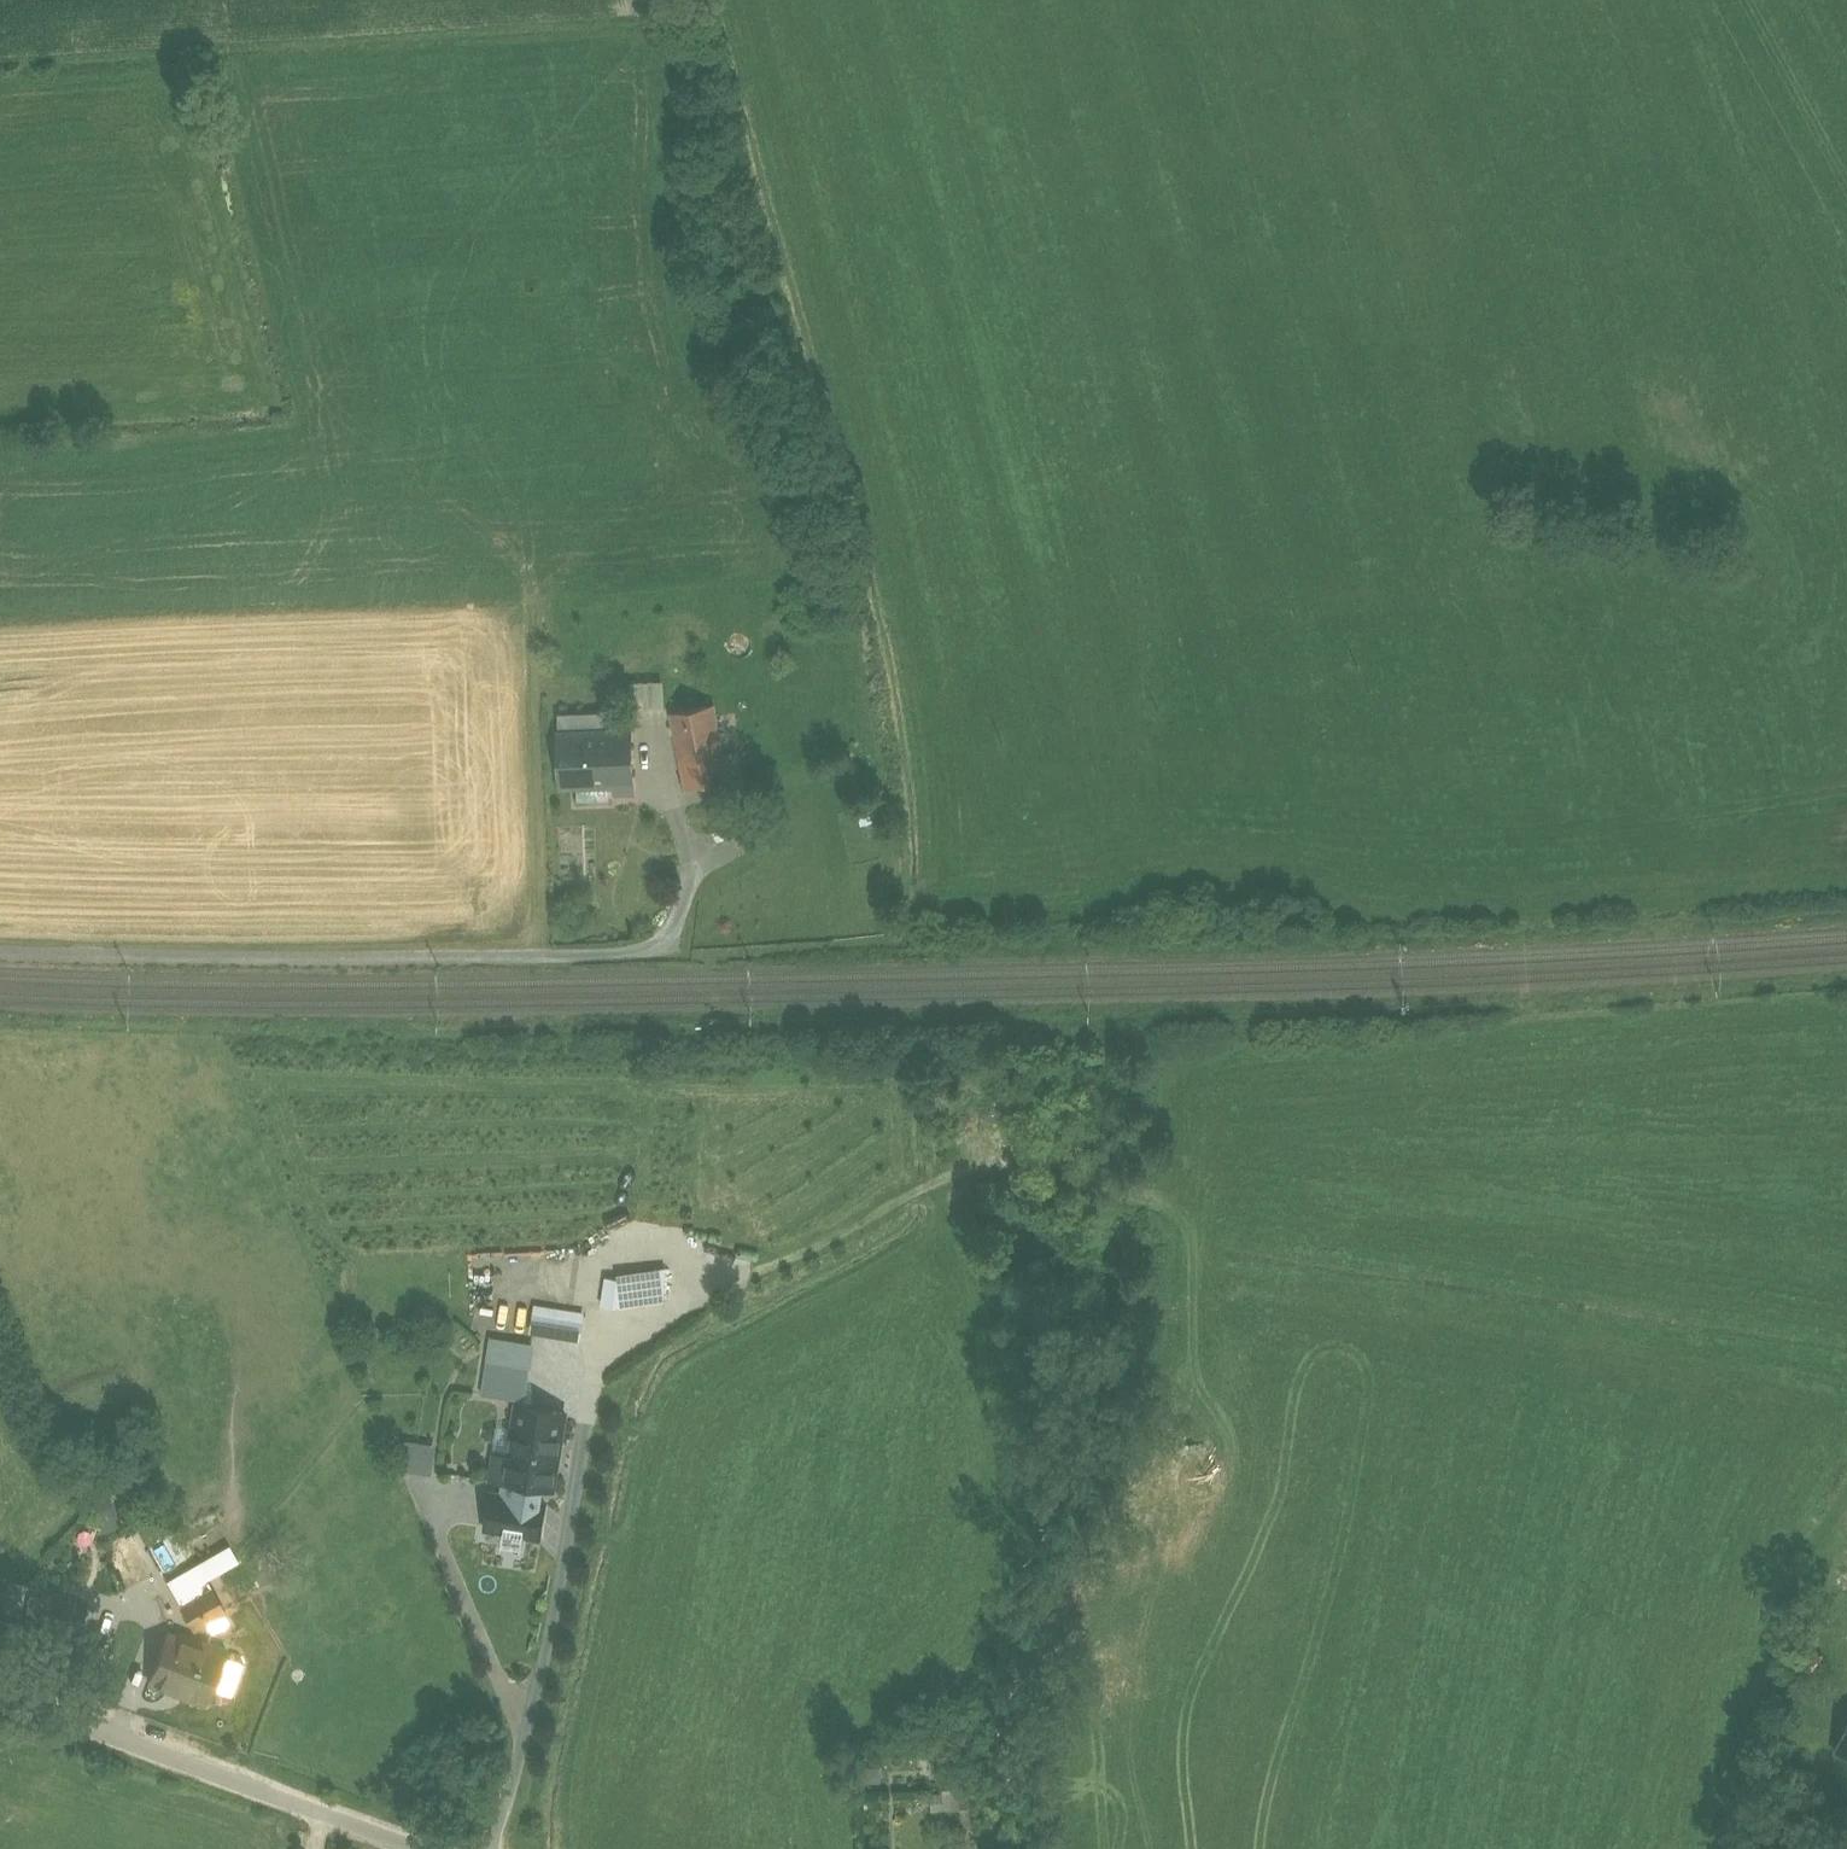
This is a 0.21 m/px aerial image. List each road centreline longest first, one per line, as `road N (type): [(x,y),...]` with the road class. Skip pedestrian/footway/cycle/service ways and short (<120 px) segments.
road 1 (residential): [(412,1848),(0,1696)]
road 2 (track): [(600,1361),(643,1329),(874,1227),(890,1206),(971,1169),(977,1155)]

